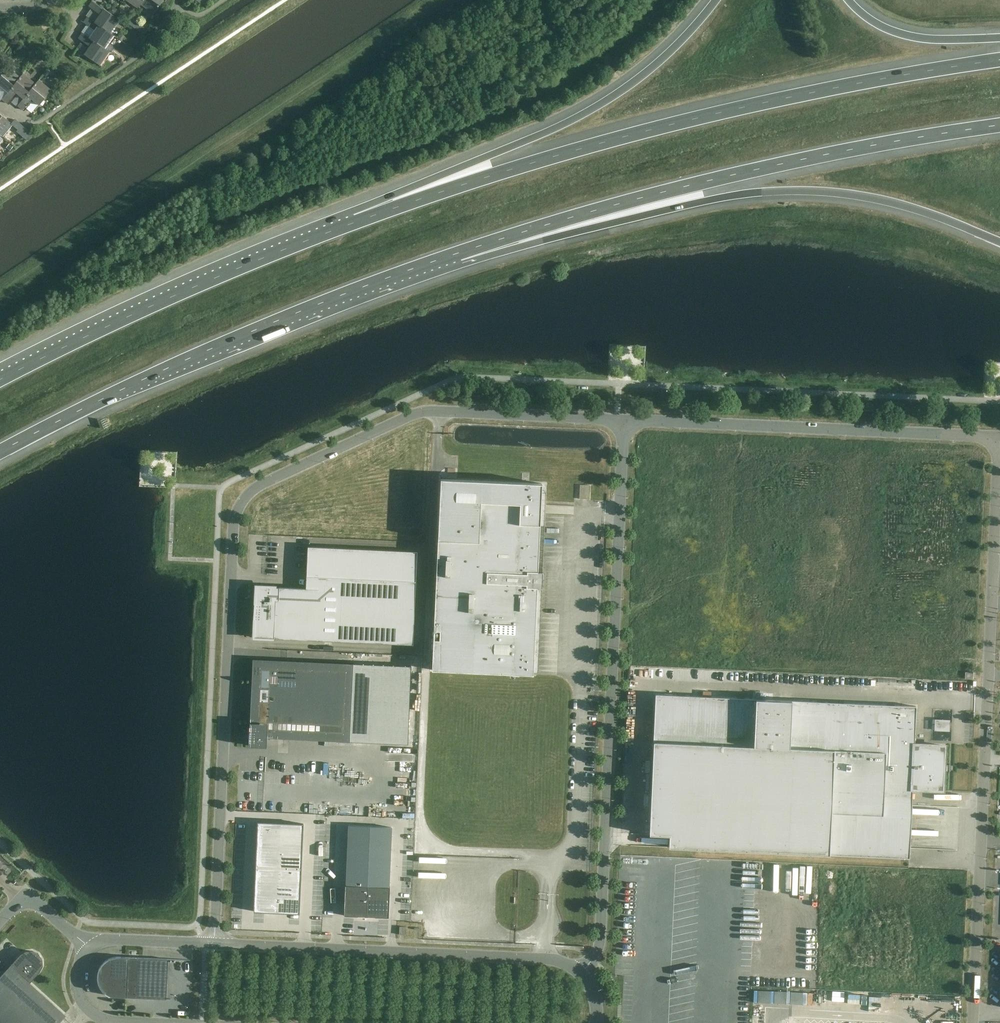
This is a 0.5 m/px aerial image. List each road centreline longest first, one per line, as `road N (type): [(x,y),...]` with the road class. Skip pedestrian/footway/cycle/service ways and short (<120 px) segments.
road 1 (unclassified): [(214,944),(229,520),(243,489),(397,417),(429,411),(623,420)]
road 2 (motorway): [(999,60),(722,112),(356,222)]
road 3 (unclassified): [(973,1022),(999,436)]
road 4 (unclassified): [(583,973),(600,941),(623,420)]
road 5 (motorway): [(459,253),(711,180),(999,125)]
road 6 (motorway): [(459,253),(783,190),(900,204),(999,242)]
road 7 (motorway): [(0,452),(212,348),(459,253)]
road 8 (motorway): [(716,0),(617,95),(356,222)]
road 9 (motorway): [(356,222),(172,296),(0,379)]
road 10 (unclassified): [(623,420),(999,436)]
road 11 (unclassified): [(583,973),(550,959),(214,944)]
road 12 (motorway): [(999,37),(914,37),(867,18),(848,0)]
road 13 (unclassified): [(214,944),(114,939),(89,949)]
road 14 (unclassified): [(0,921),(26,892),(89,949)]

